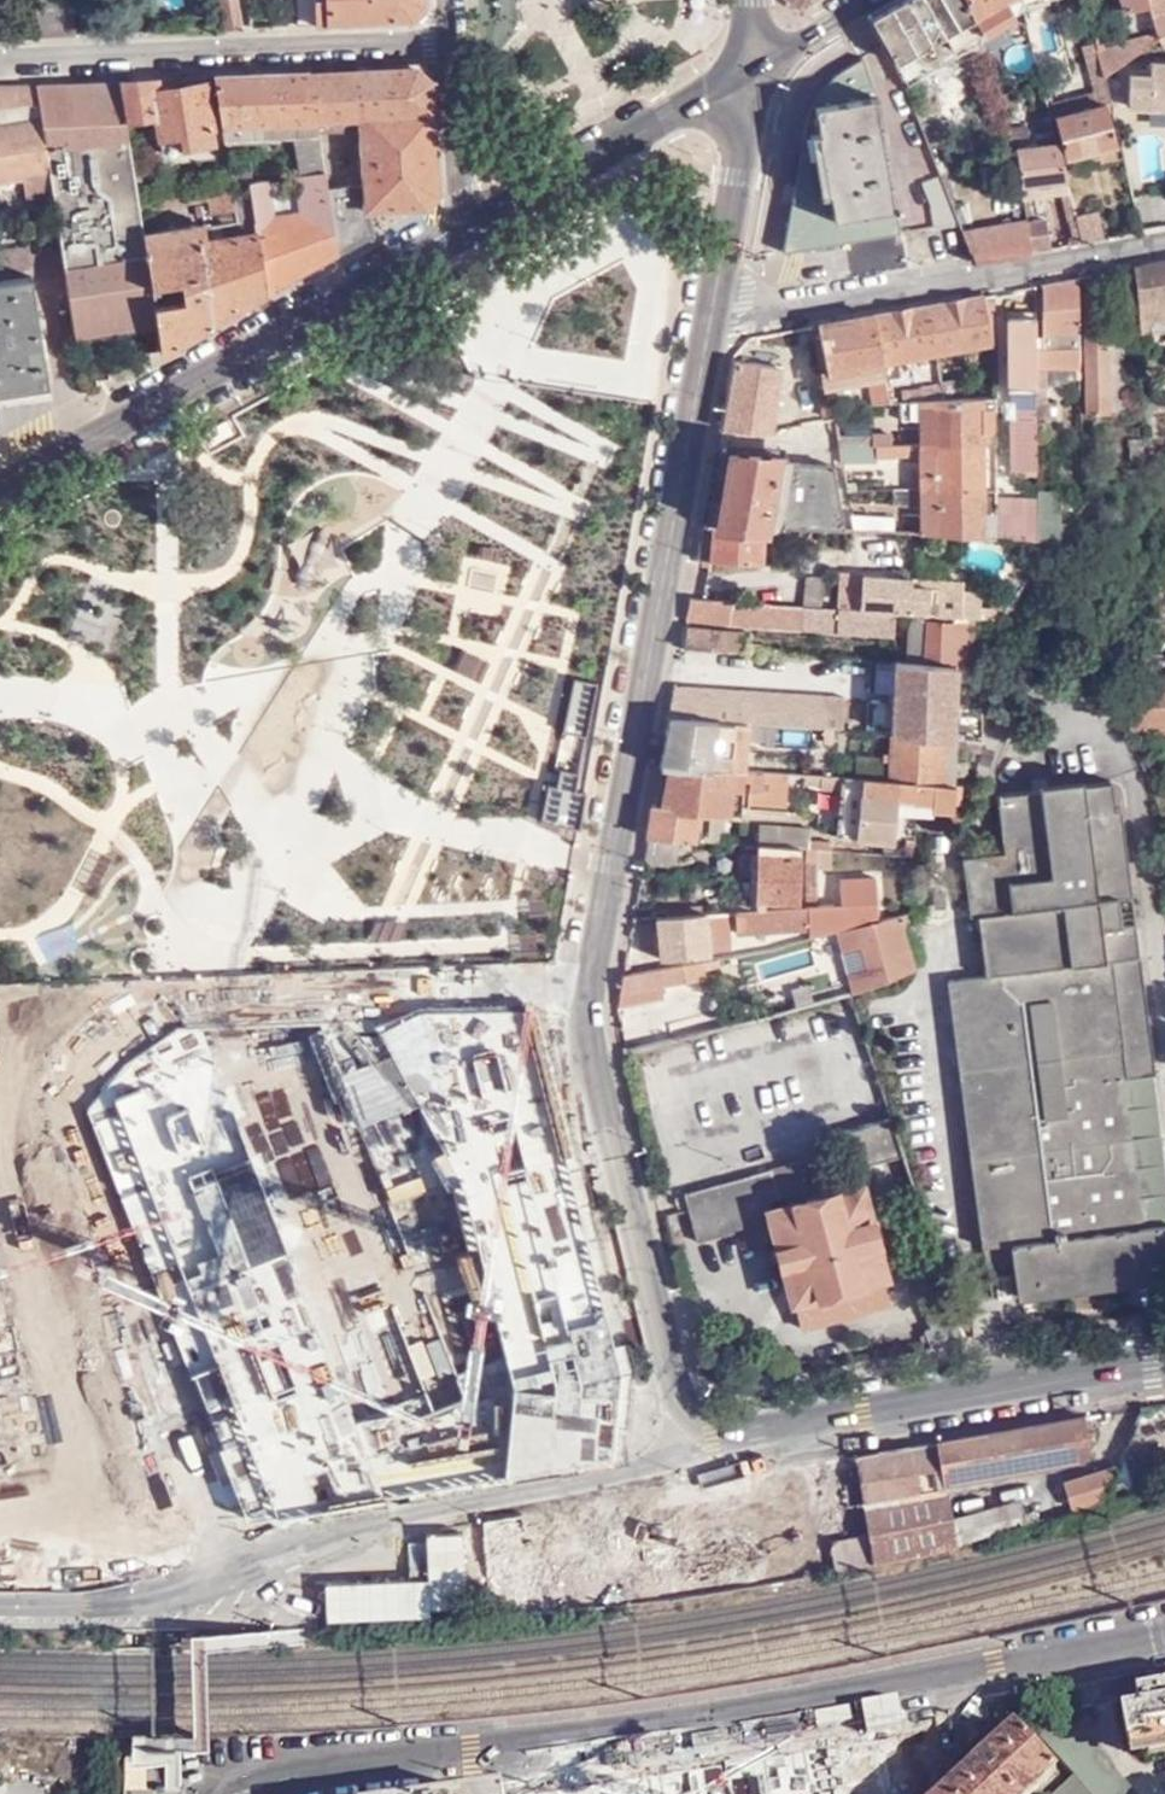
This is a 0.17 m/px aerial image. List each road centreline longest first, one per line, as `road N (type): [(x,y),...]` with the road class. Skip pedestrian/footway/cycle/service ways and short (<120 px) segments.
road 1 (tertiary): [(677,1438),(653,1295),(583,1021),(711,325)]
road 2 (residential): [(326,1793),(622,1730),(1164,1632)]
road 3 (tertiary): [(0,1607),(115,1604),(222,1576),(570,1542)]
road 4 (secondary): [(0,490),(462,238)]
road 5 (residential): [(711,325),(1164,243)]
road 6 (residential): [(0,61),(441,46)]
road 7 (tertiary): [(821,1417),(1164,1360)]
road 8 (secondary): [(462,238),(744,70)]
road 9 (tertiary): [(711,325),(740,177),(744,70)]
road 10 (residential): [(441,46),(462,238)]
road 11 (secondary): [(744,70),(863,0)]

